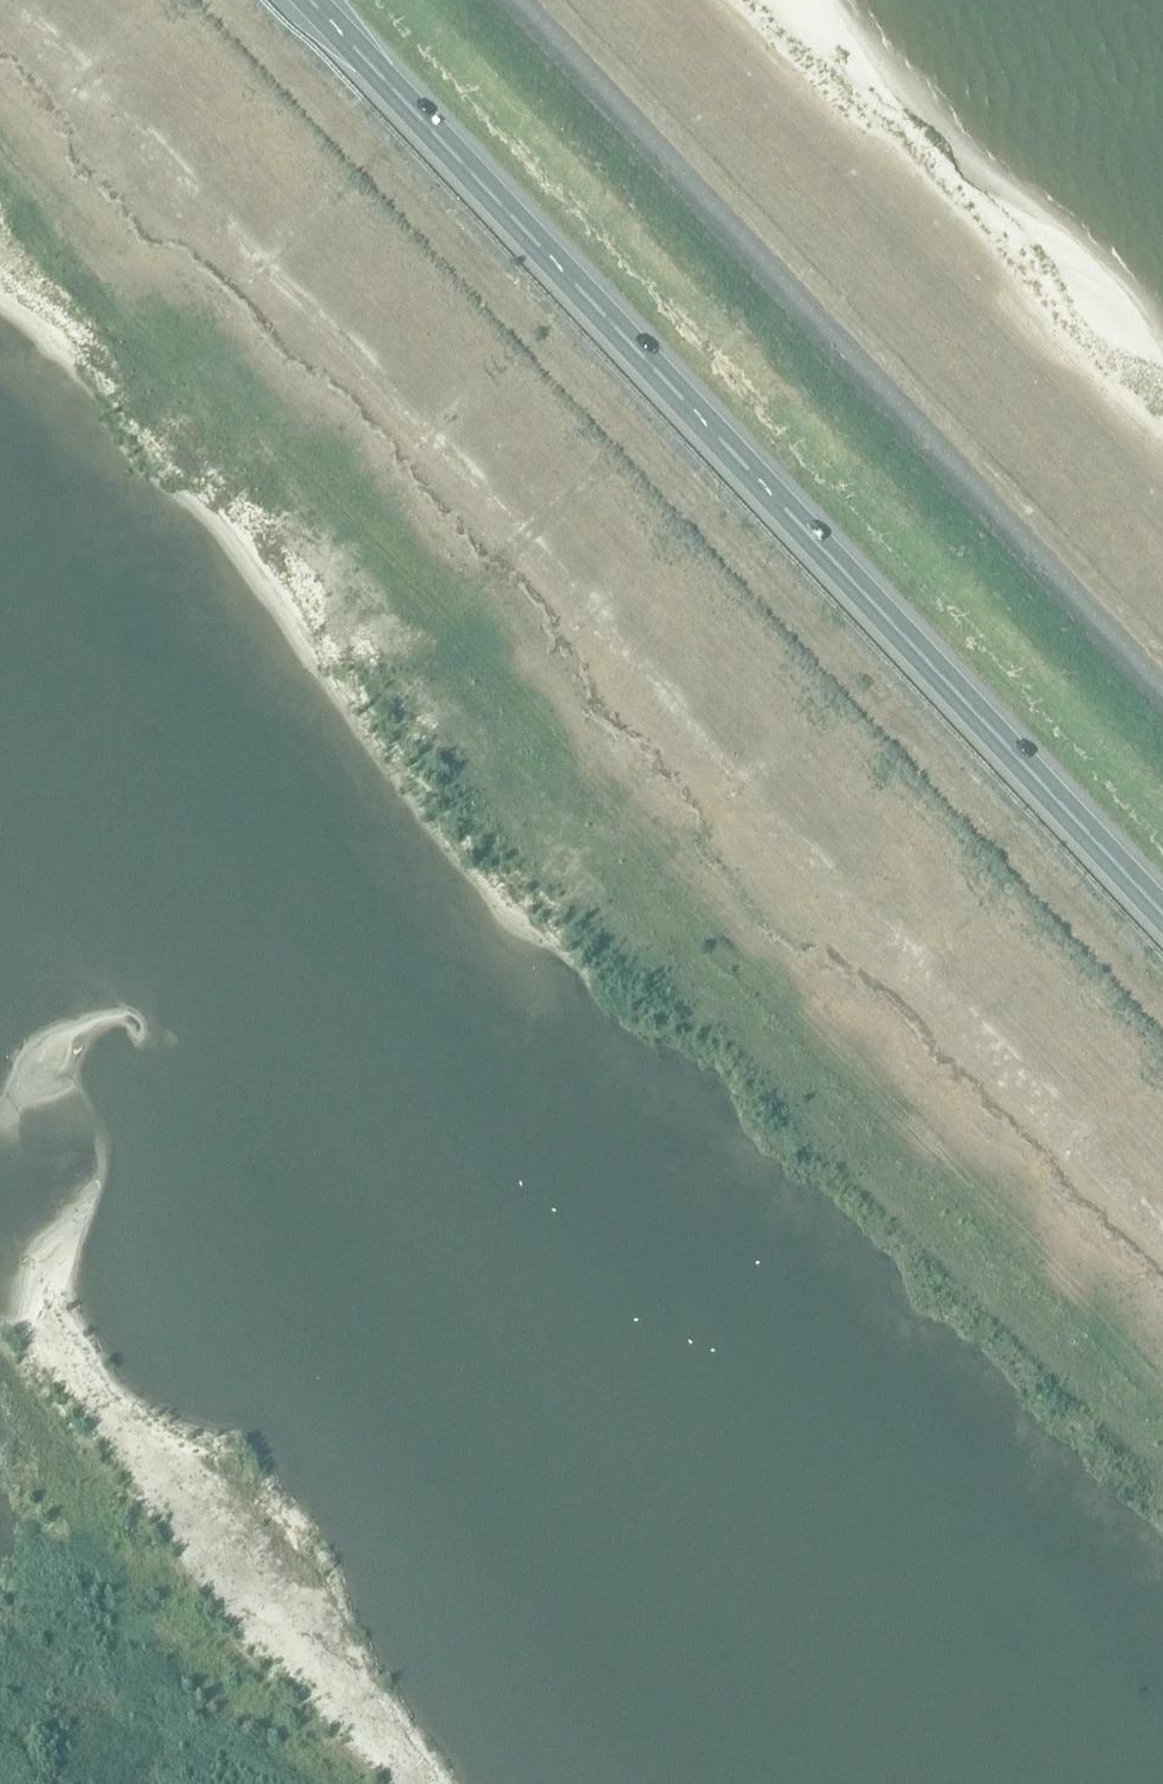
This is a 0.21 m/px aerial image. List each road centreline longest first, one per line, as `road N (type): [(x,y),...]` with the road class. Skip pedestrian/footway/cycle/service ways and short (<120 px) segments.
road 1 (trunk): [(1162,908),(314,0)]

